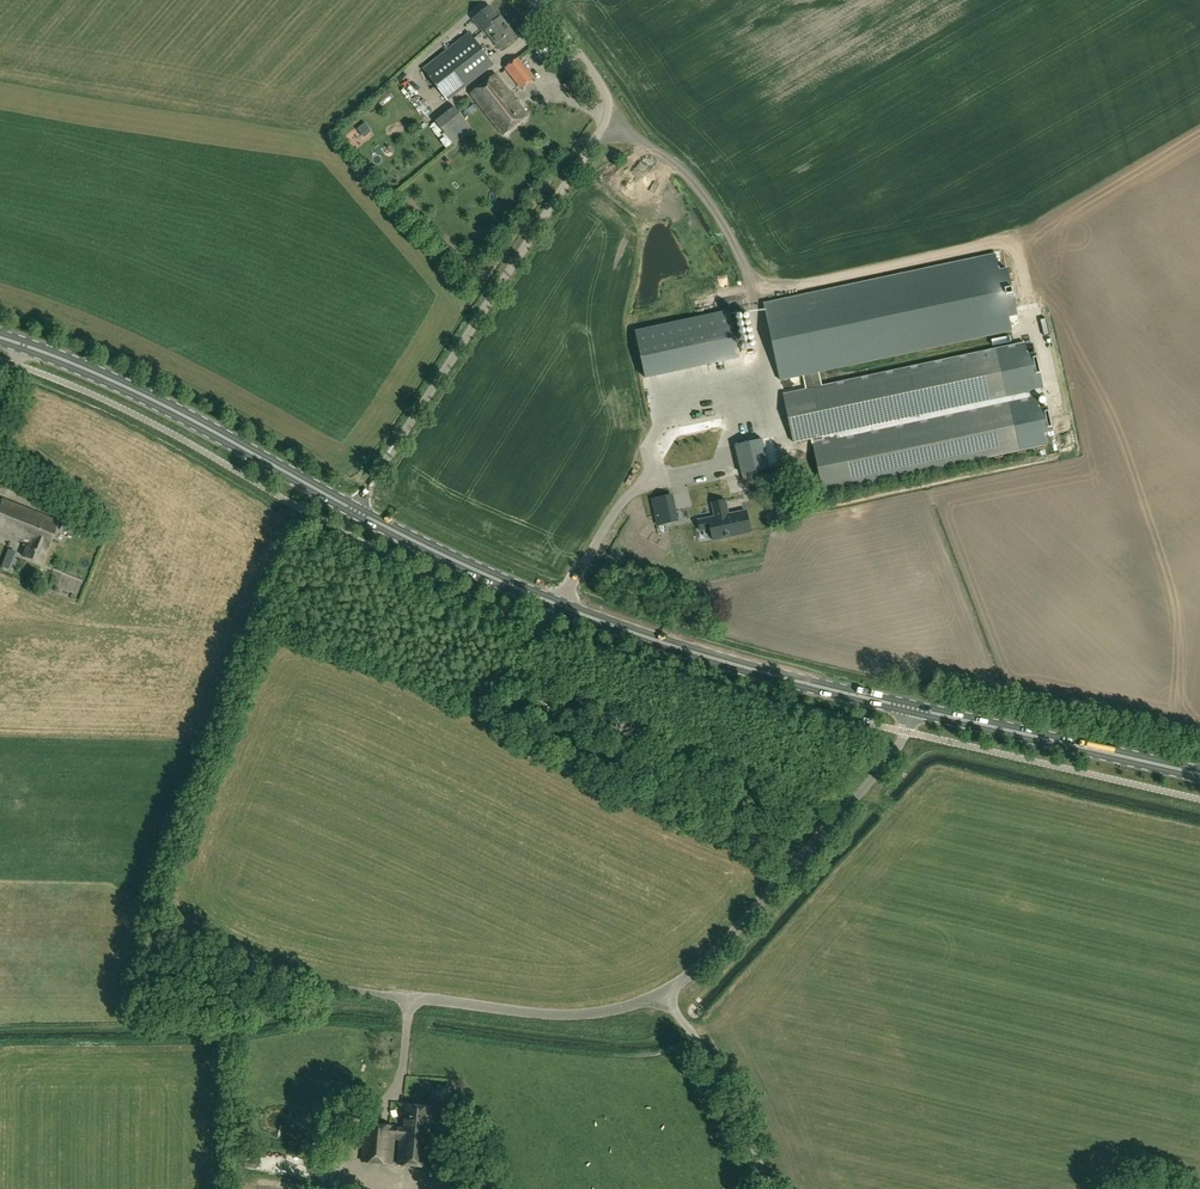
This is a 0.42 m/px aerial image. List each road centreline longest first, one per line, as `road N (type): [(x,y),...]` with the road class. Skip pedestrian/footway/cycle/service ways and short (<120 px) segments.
road 1 (unclassified): [(352,989),(546,1015),(606,1012),(653,997),(700,967),(799,862),(891,756),(912,708)]
road 2 (unclassified): [(355,511),(603,126),(600,85),(533,0)]
road 3 (primary): [(912,708),(624,629),(355,511)]
road 4 (primary): [(355,511),(147,397),(0,337)]
road 5 (primary): [(1199,774),(912,708)]

